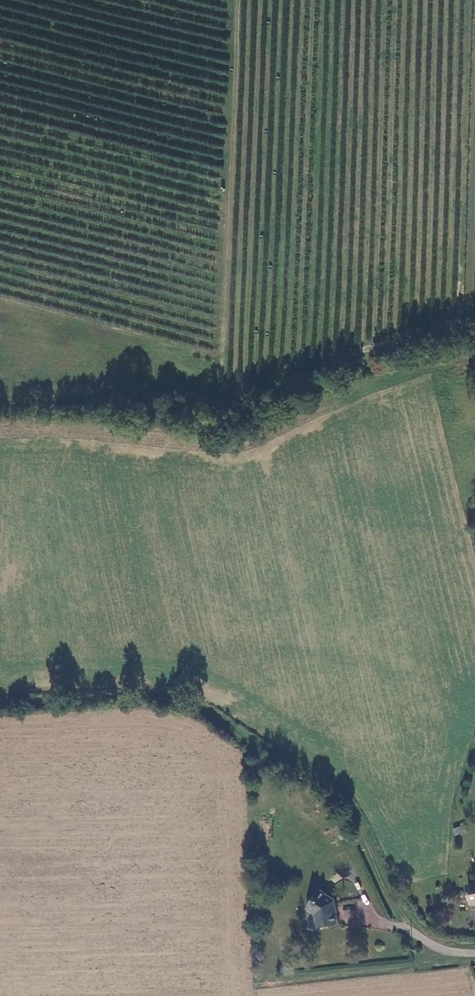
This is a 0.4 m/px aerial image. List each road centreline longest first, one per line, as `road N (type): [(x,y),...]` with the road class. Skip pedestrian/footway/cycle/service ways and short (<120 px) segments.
road 1 (track): [(237,0),(221,400),(474,327)]
road 2 (track): [(335,785),(410,925)]

